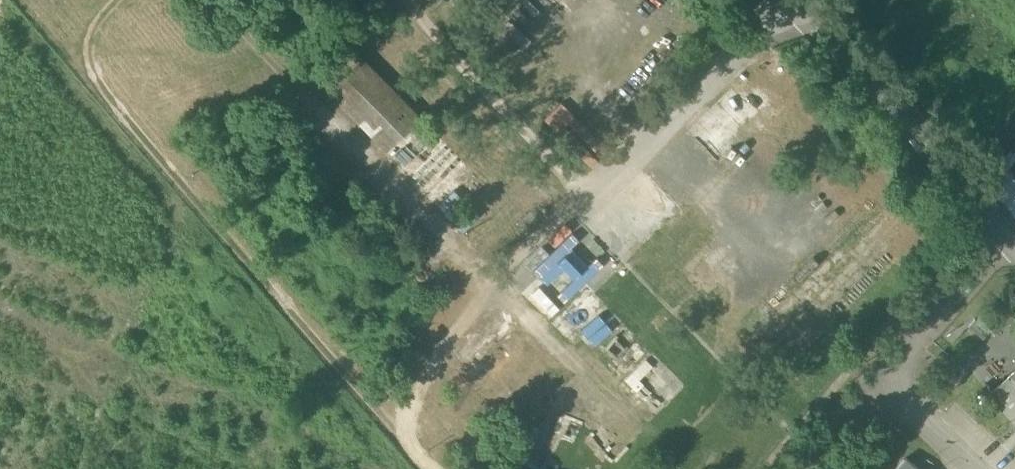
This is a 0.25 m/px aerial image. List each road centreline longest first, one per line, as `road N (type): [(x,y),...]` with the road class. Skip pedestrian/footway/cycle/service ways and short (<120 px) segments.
road 1 (residential): [(1014,242),(791,0)]

